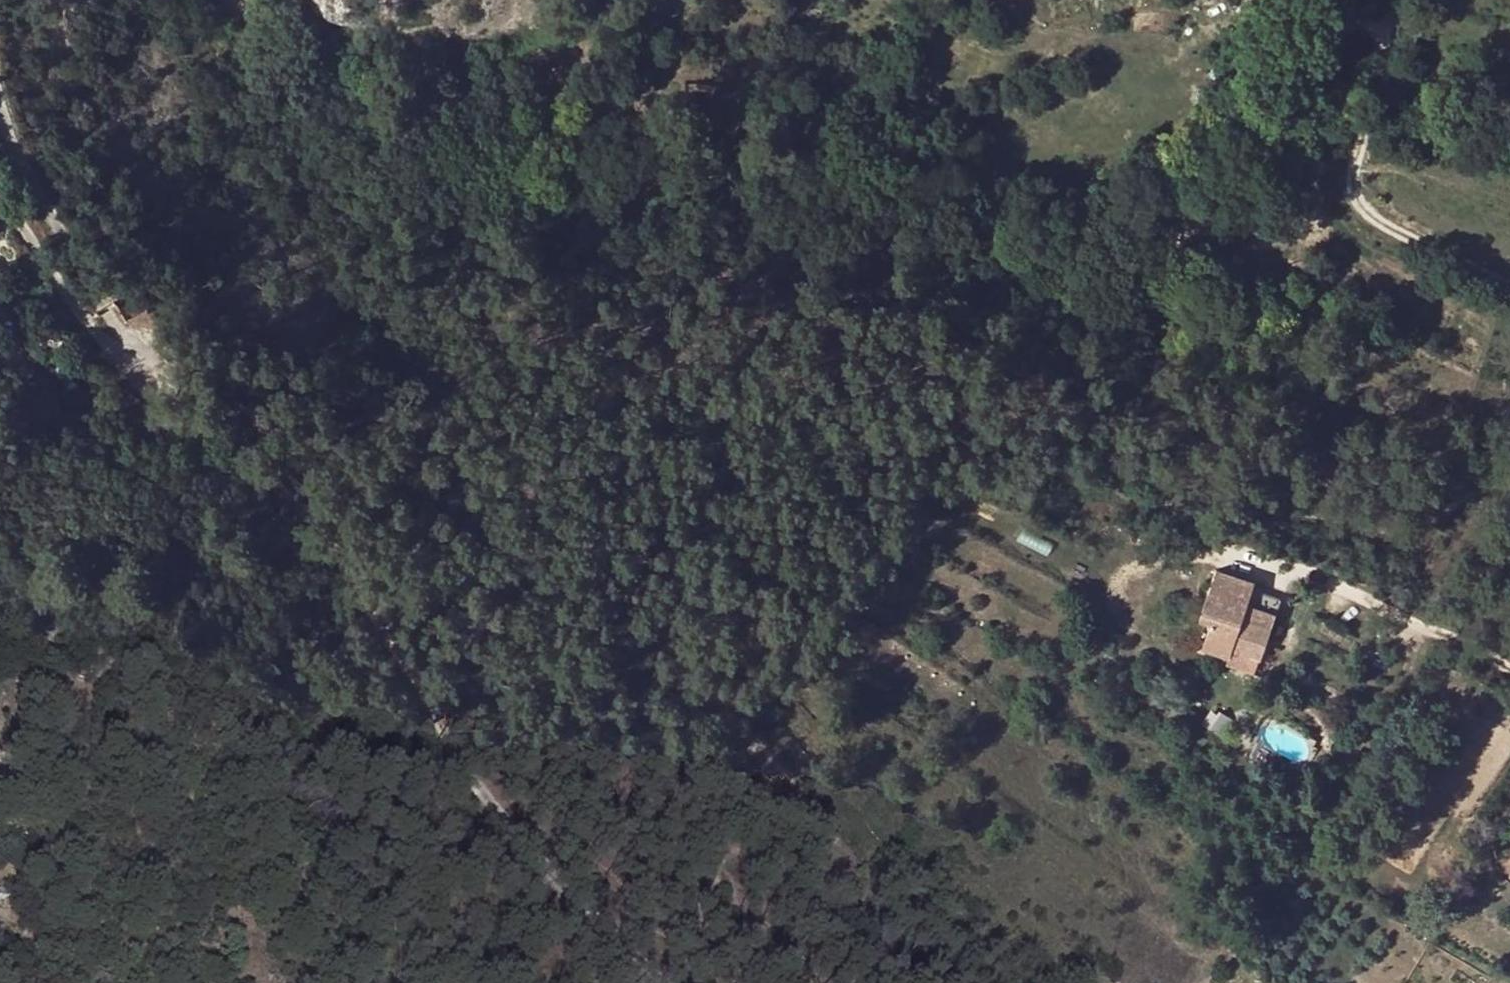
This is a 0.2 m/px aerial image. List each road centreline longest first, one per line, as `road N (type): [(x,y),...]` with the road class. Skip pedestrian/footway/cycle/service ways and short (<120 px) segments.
road 1 (residential): [(0,412),(136,356)]

